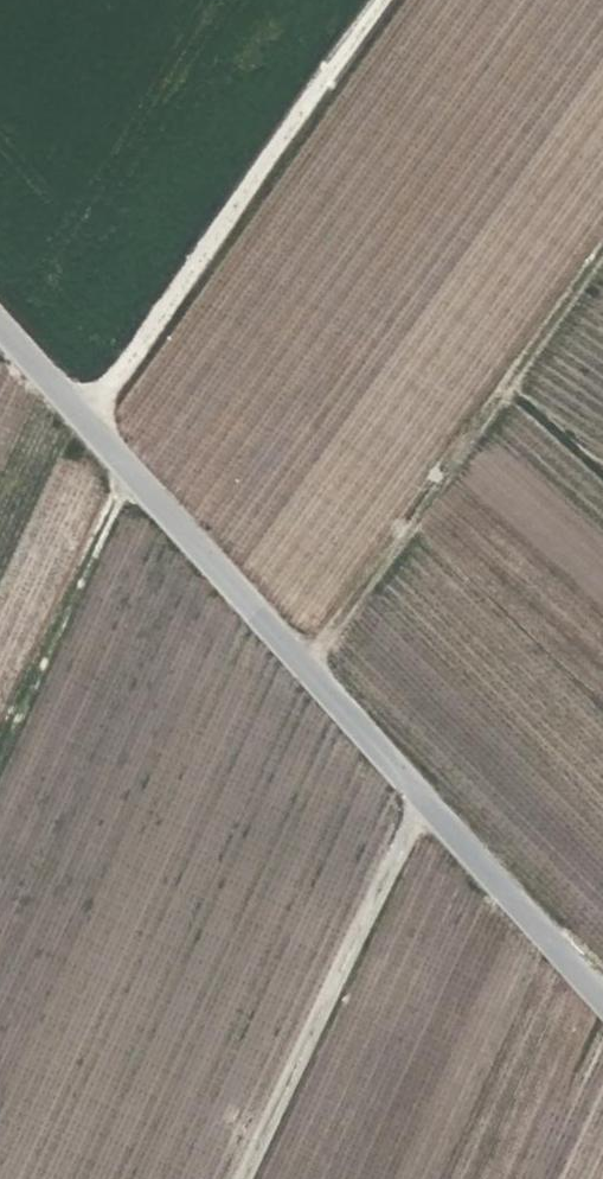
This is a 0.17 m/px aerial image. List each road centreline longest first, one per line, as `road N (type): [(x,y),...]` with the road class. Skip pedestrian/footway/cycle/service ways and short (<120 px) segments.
road 1 (unclassified): [(602,1006),(0,316)]
road 2 (track): [(85,414),(382,0)]
road 3 (track): [(425,802),(246,1178)]

